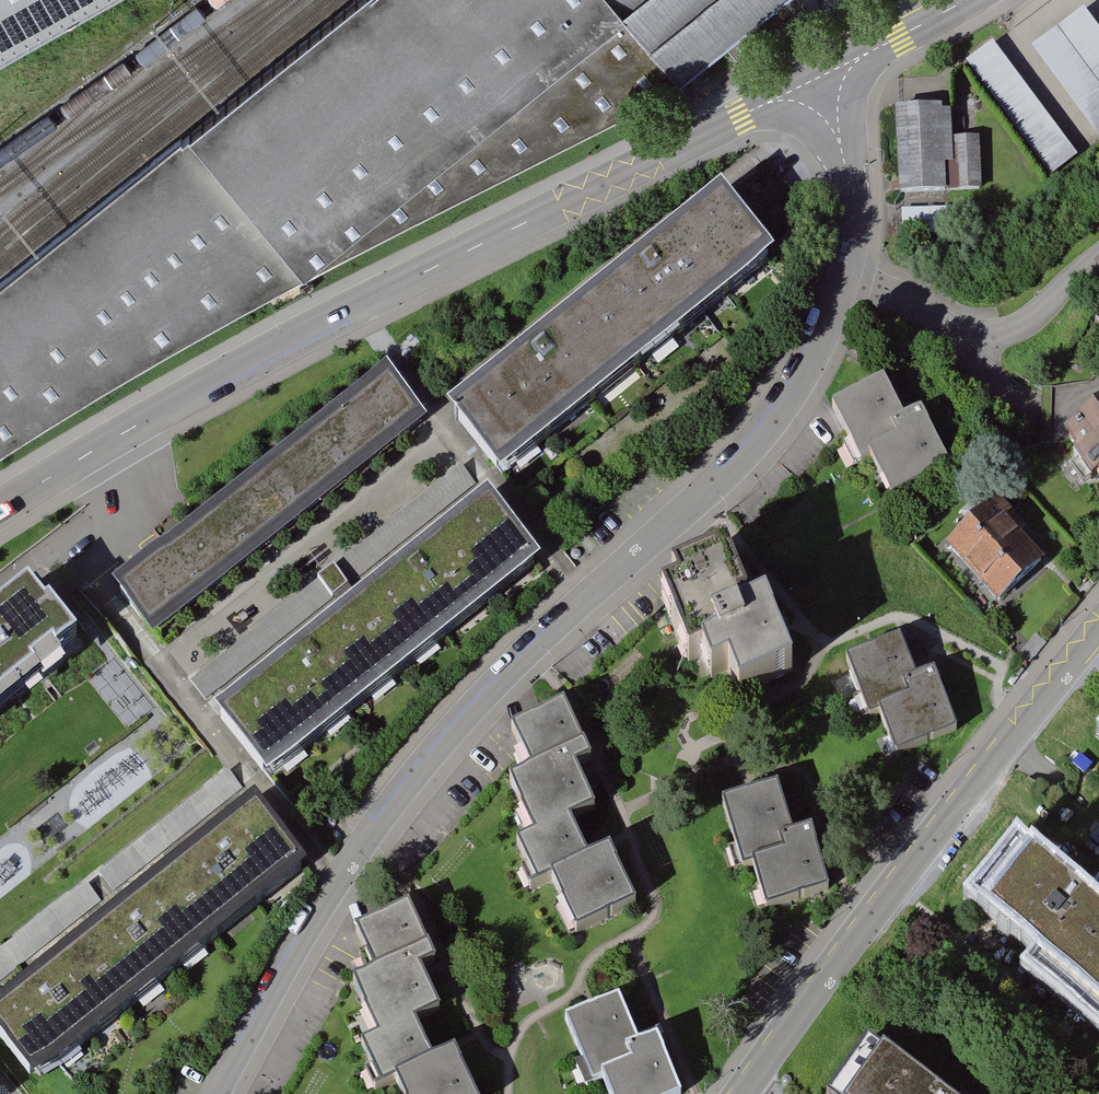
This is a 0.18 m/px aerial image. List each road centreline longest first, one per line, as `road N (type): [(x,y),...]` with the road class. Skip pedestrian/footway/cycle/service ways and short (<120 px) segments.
road 1 (residential): [(847,277),(822,344),(773,428),(461,725),(363,846),(218,1093)]
road 2 (tertiary): [(821,96),(767,103),(357,305),(0,511)]
road 3 (residential): [(1098,632),(883,901),(742,1093)]
road 4 (residential): [(821,96),(847,167),(847,277)]
road 5 (tertiary): [(964,0),(864,55),(821,96)]
road 6 (residential): [(1098,256),(1027,320),(973,344)]
road 7 (residential): [(973,344),(911,303),(847,277)]

